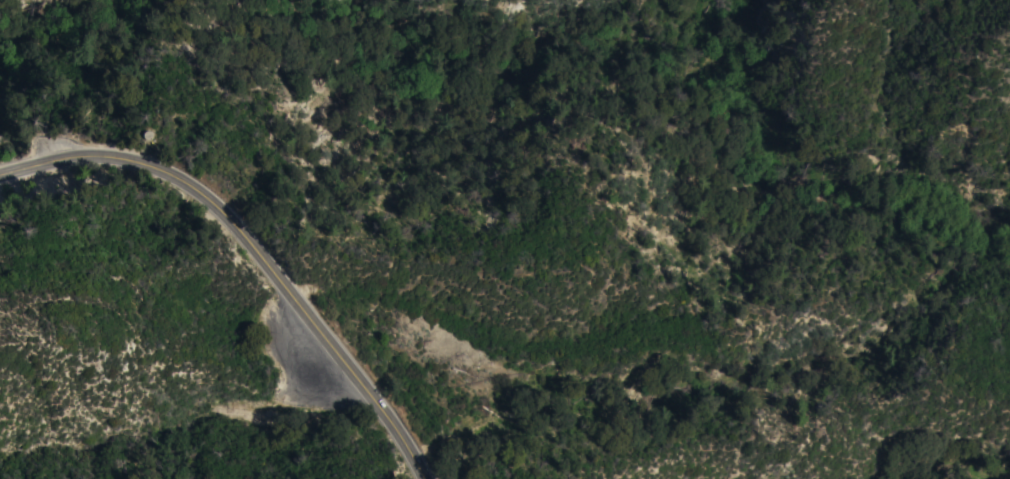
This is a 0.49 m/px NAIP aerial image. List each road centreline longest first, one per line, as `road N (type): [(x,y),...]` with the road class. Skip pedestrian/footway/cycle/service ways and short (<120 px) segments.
road 1 (primary): [(431,478),(381,390),(230,207),(195,180)]
road 2 (primary): [(195,180),(100,155),(0,171)]

